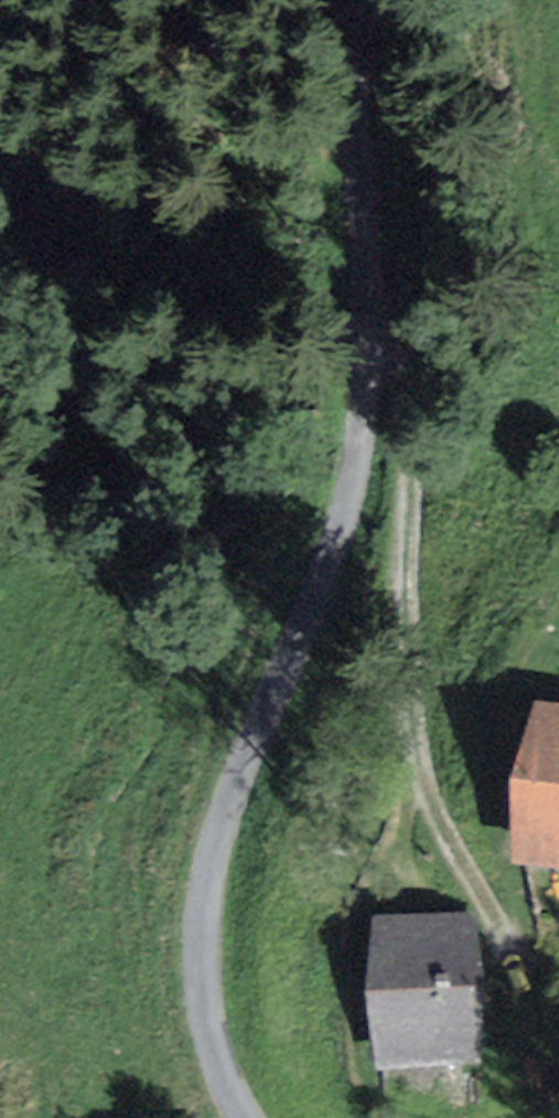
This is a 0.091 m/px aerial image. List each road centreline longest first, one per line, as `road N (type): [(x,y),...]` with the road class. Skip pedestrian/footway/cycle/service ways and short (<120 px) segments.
road 1 (unclassified): [(346,0),(341,91),(365,403),(326,553),(220,839),(204,910),(211,1029),(243,1117)]
road 2 (track): [(504,932),(453,843),(421,766),(407,668),(406,376),(397,339),(366,334)]

